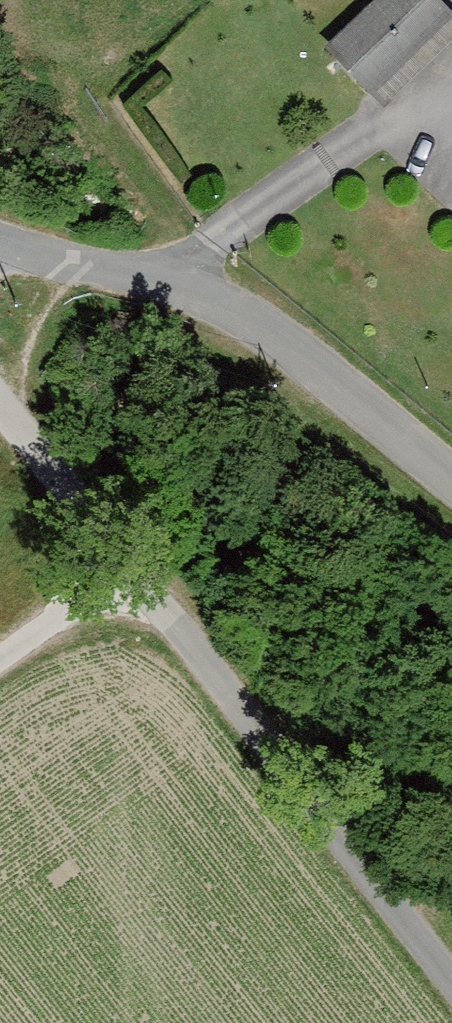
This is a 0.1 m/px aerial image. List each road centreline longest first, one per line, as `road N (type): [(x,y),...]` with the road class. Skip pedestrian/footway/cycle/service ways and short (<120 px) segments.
road 1 (track): [(0,410),(451,985)]
road 2 (residential): [(0,245),(186,280),(451,479)]
road 3 (track): [(0,659),(125,569)]

